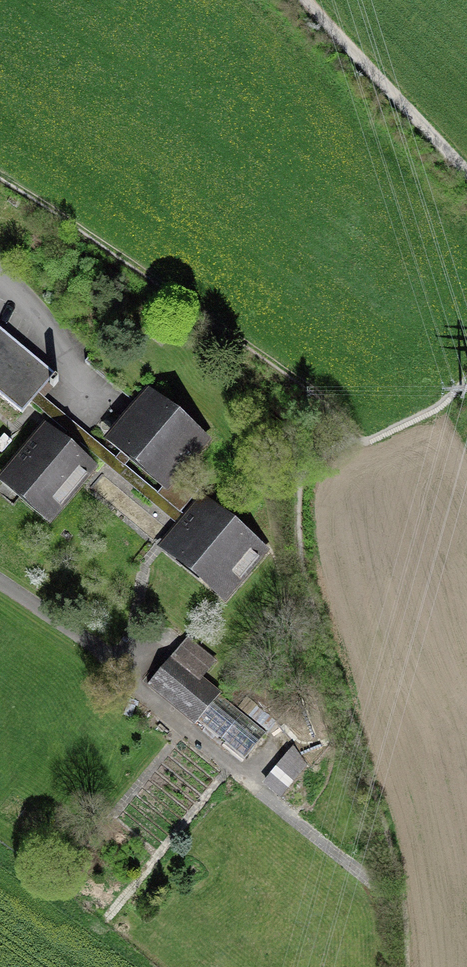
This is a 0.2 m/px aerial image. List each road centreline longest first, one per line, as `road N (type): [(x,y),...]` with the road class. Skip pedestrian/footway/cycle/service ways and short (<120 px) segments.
road 1 (track): [(305,0),(466,172)]
road 2 (residential): [(0,283),(103,396)]

